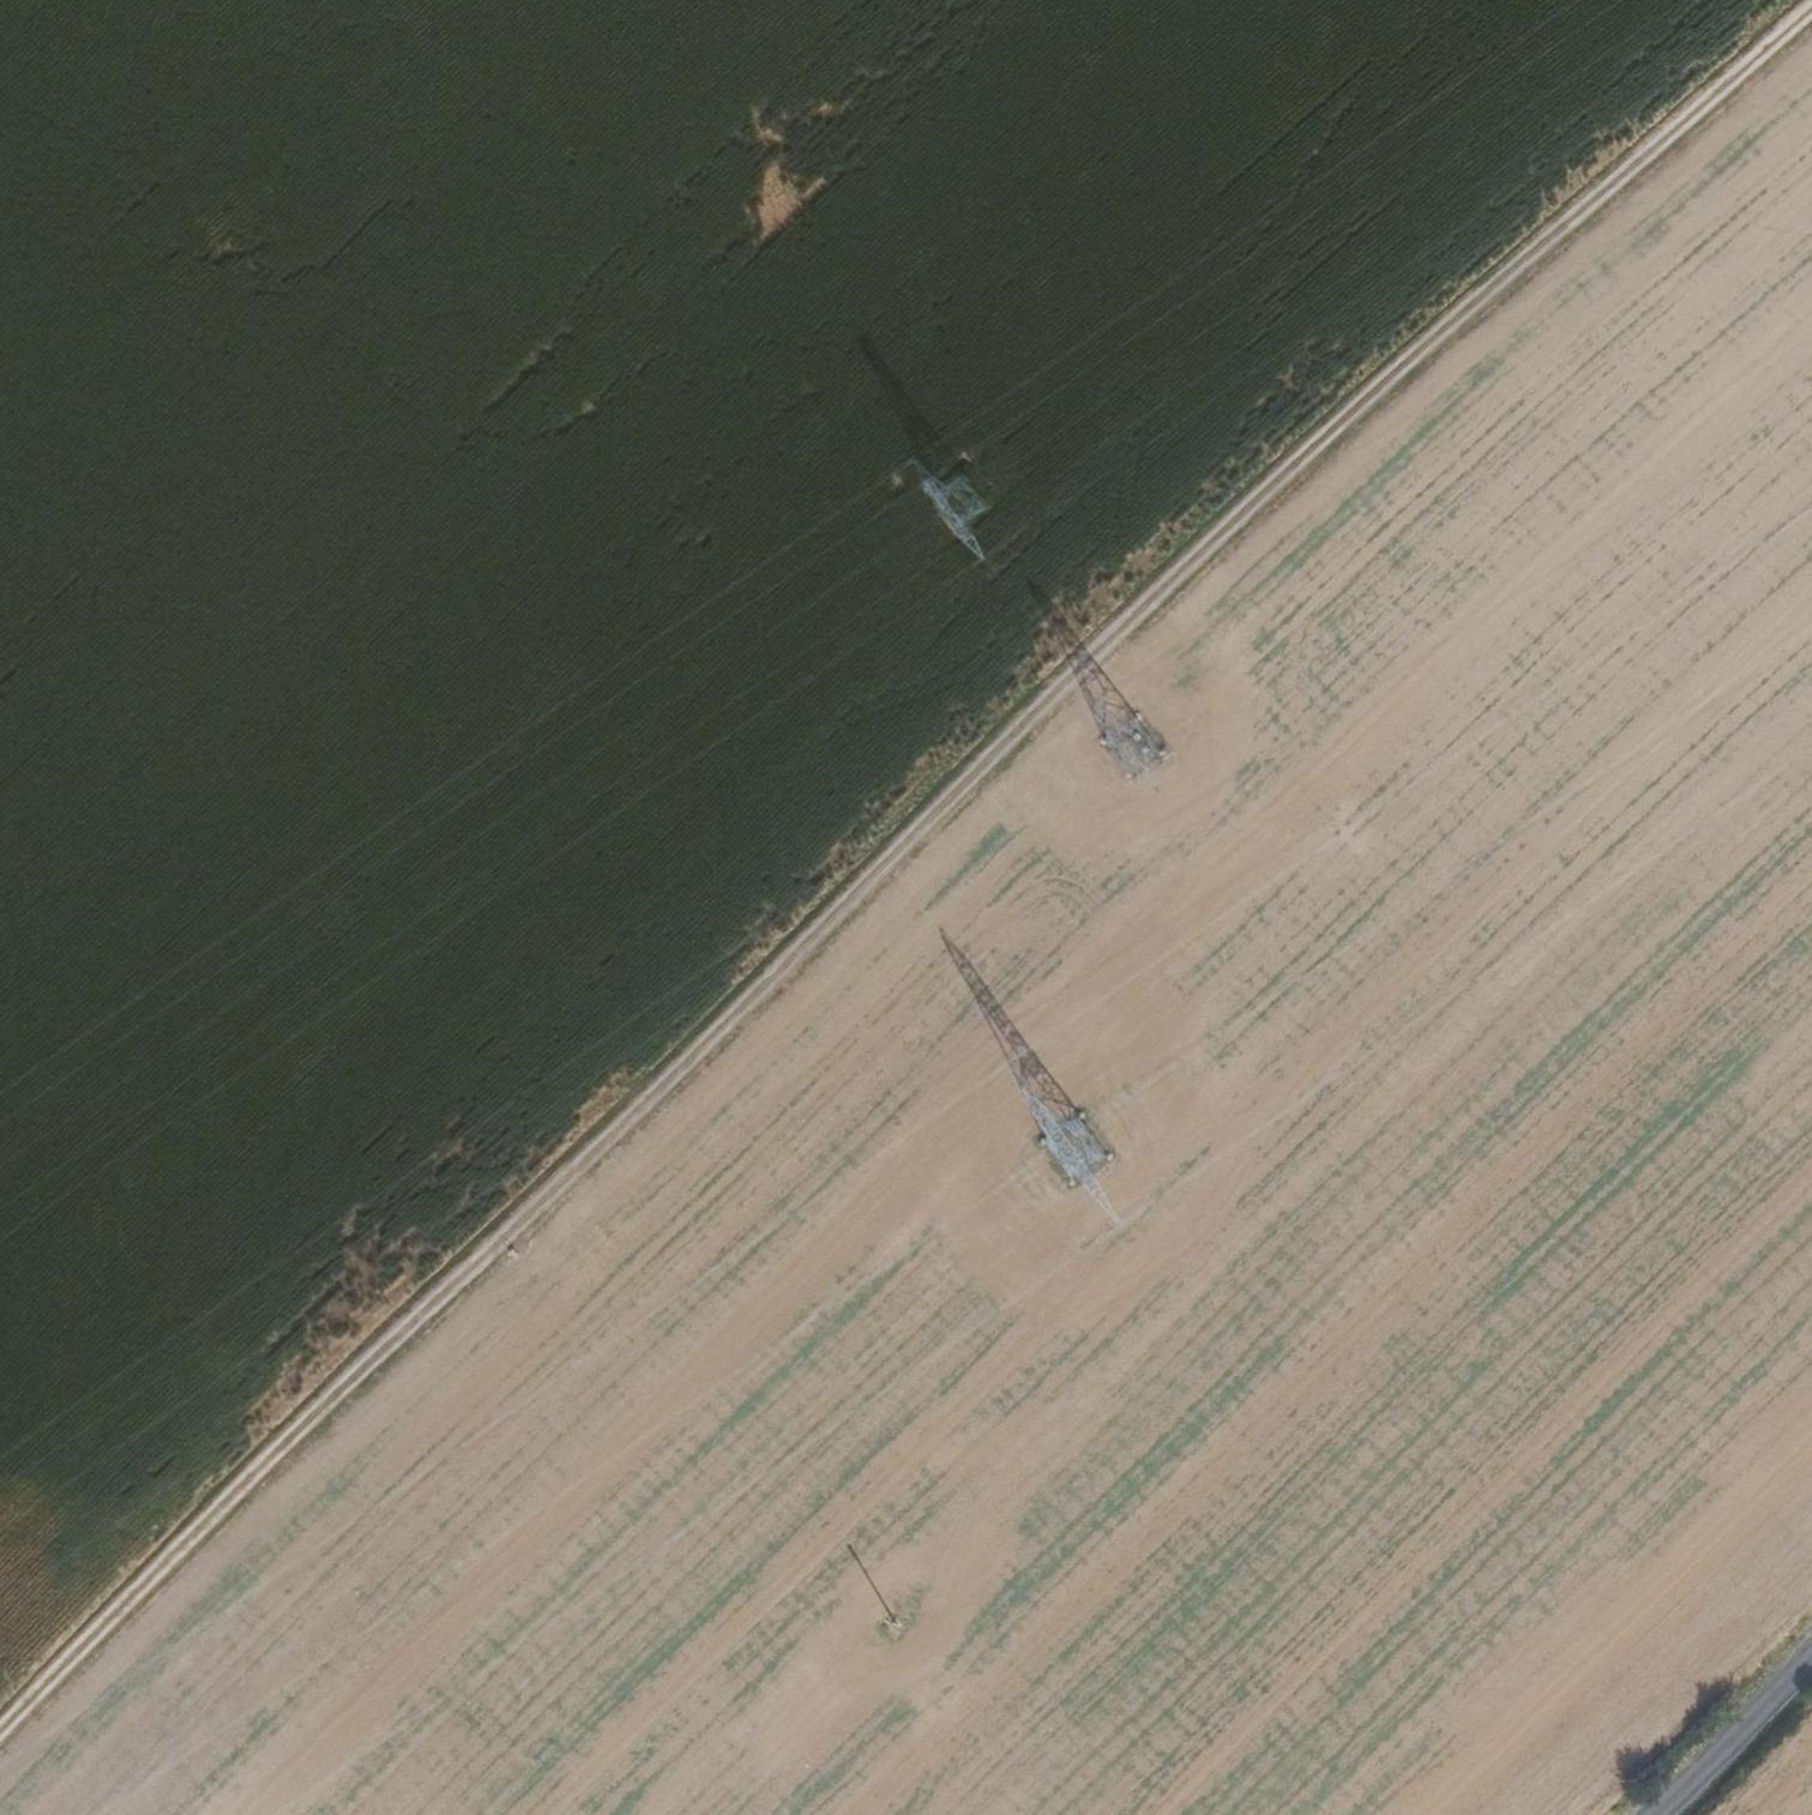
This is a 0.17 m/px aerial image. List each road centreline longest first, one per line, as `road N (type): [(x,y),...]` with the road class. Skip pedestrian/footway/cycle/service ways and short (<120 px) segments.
road 1 (track): [(1811,4),(1197,557),(282,1447),(0,1752)]
road 2 (unclassified): [(1647,1814),(1811,1649)]

